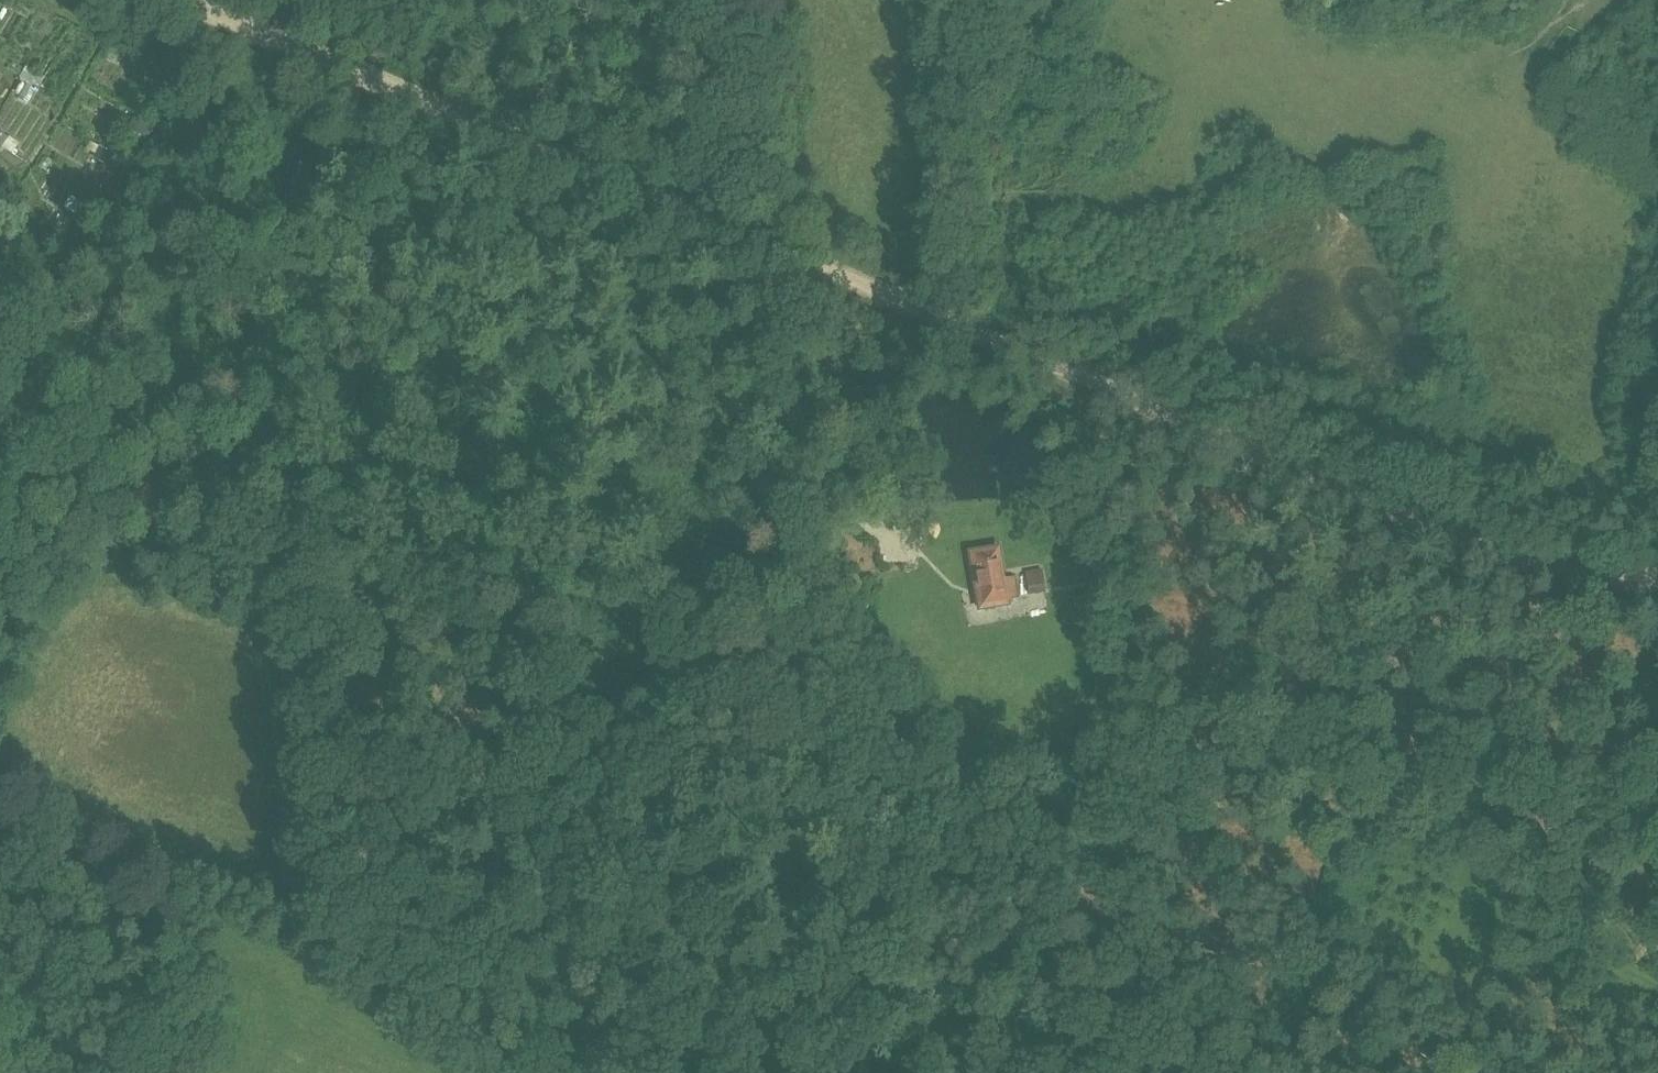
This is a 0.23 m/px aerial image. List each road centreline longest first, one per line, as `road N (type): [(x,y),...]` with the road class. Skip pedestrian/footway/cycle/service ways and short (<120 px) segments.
road 1 (track): [(1657,576),(1537,561),(185,0)]

